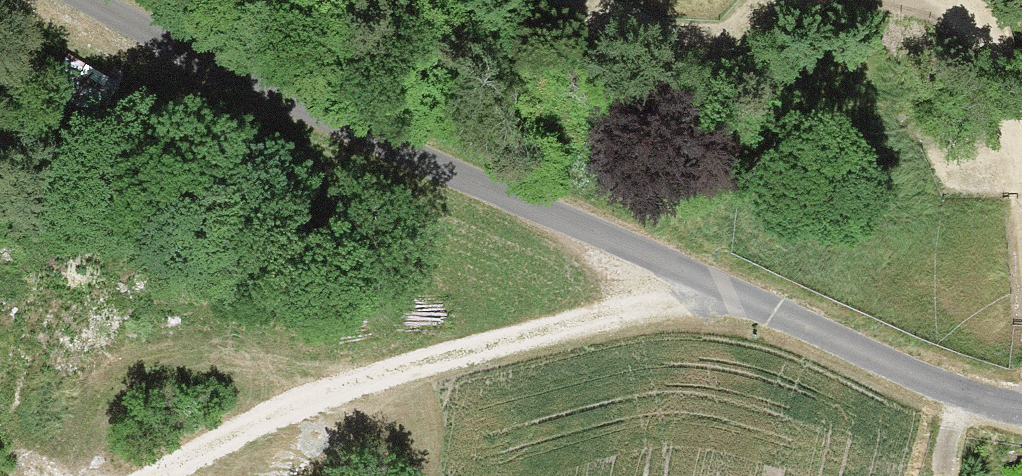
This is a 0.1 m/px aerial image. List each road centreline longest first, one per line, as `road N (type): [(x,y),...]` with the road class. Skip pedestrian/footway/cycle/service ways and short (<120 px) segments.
road 1 (unclassified): [(83,0),(154,40),(730,300),(972,404),(1021,413)]
road 2 (track): [(730,300),(429,359),(302,404),(152,475)]

